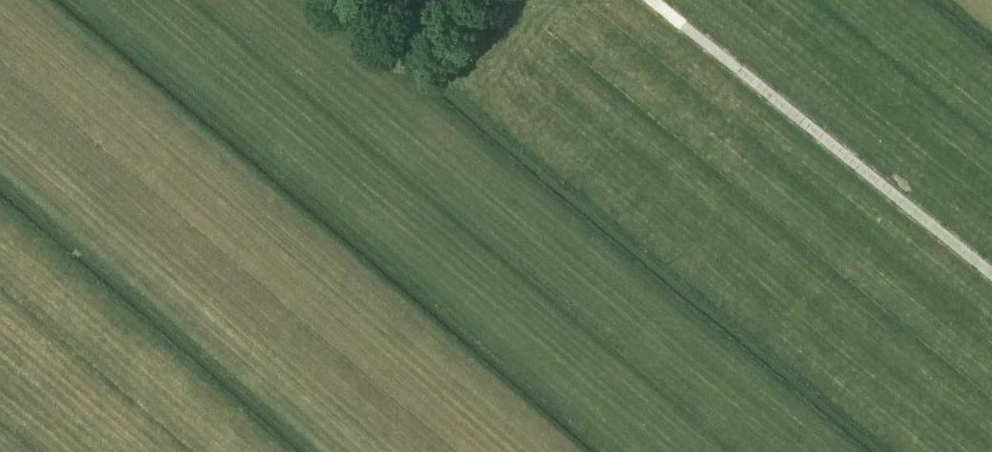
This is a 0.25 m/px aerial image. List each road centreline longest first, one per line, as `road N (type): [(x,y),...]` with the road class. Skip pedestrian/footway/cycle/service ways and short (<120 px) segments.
road 1 (track): [(991,278),(651,0)]

